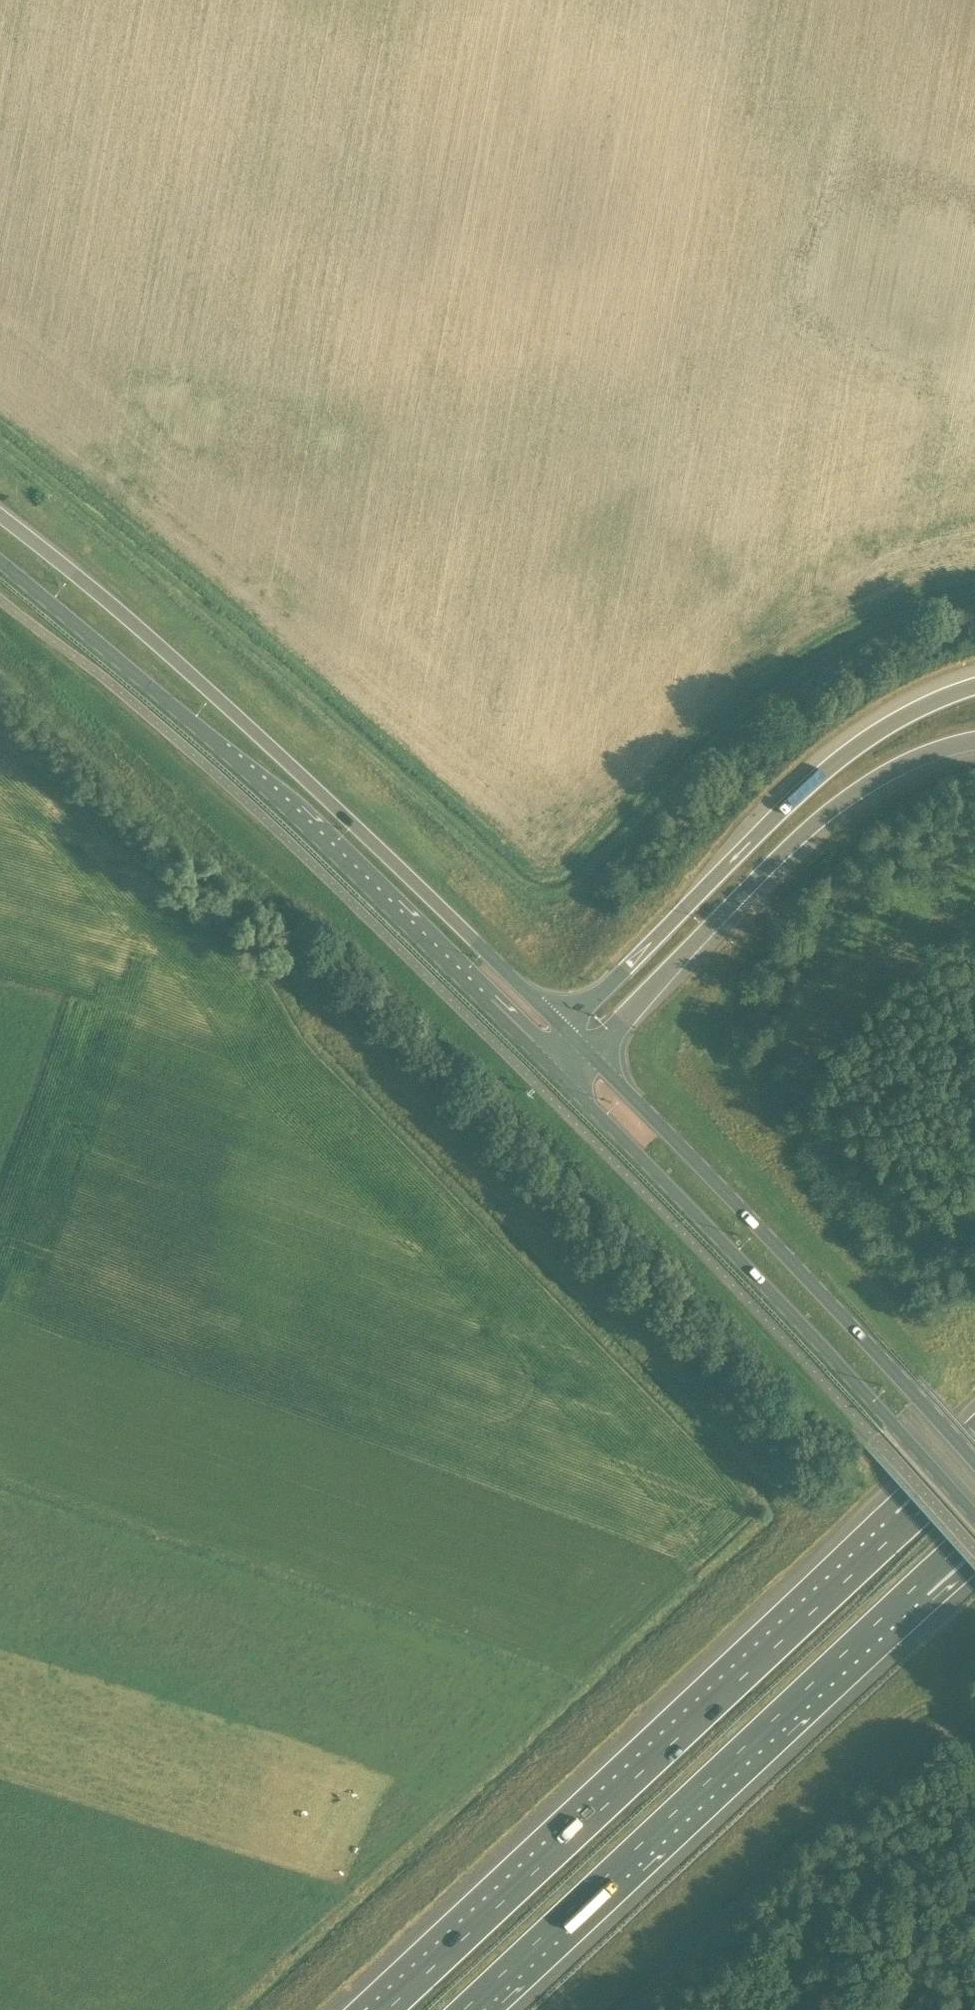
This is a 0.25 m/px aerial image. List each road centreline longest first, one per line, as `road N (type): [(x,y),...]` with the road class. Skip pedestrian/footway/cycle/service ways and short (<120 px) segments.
road 1 (secondary): [(565,1031),(163,649),(0,520)]
road 2 (secondary): [(0,560),(256,778),(554,1071)]
road 3 (motorway): [(903,1526),(386,2009)]
road 4 (motorway): [(463,2009),(912,1591)]
road 5 (primary): [(554,1071),(974,1517)]
road 6 (primary): [(974,1467),(591,1055)]
road 7 (motorway): [(974,689),(912,714),(841,759),(565,1031)]
road 8 (motorway): [(591,1055),(781,852),(833,809),(923,756),(974,740)]

